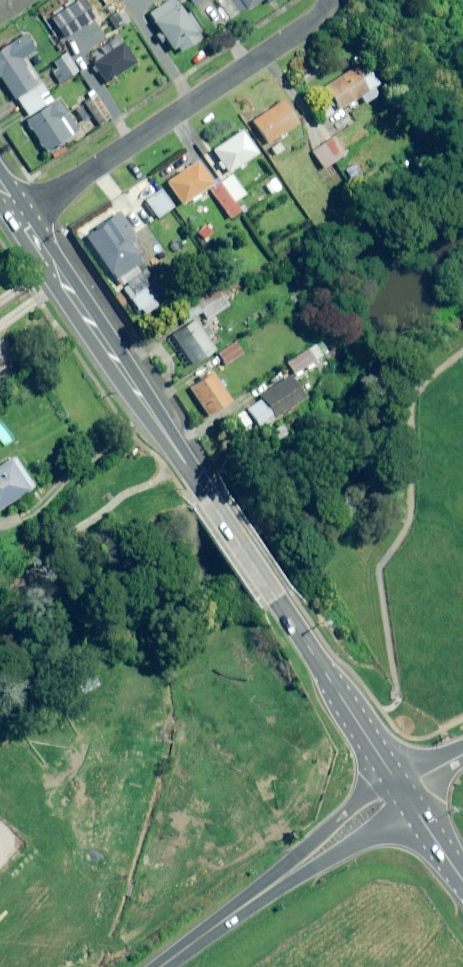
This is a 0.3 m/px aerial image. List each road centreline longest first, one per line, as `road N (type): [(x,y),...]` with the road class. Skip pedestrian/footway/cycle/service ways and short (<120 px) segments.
road 1 (secondary): [(25,217),(403,790)]
road 2 (residential): [(25,217),(316,22),(331,0)]
road 3 (unclassified): [(144,966),(403,790)]

